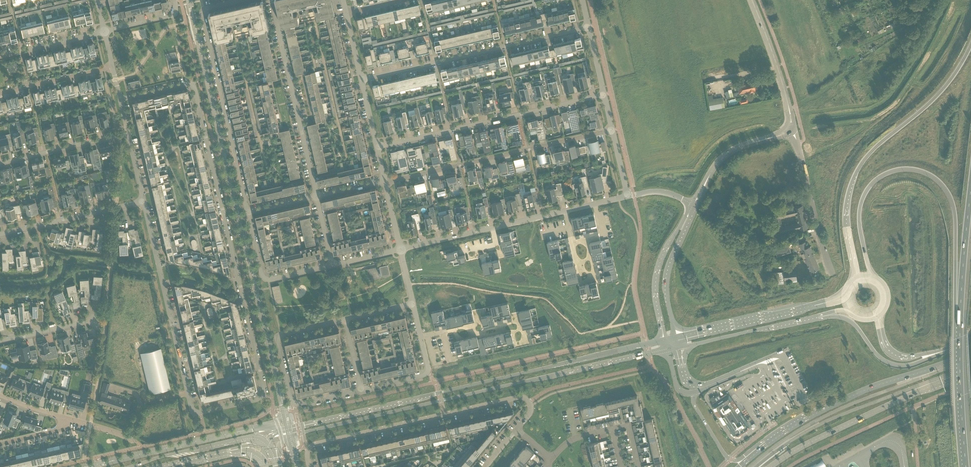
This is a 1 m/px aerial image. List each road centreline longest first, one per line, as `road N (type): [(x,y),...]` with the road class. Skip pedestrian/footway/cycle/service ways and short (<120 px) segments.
road 1 (residential): [(122,102),(194,88),(263,393),(258,400),(192,409),(144,202)]
road 2 (secondary): [(664,340),(273,433)]
road 3 (secondary): [(290,436),(667,350)]
road 4 (trunk): [(871,276),(859,219),(867,189),(899,170),(928,174),(953,204),(960,320)]
road 5 (residential): [(517,429),(531,407),(521,397),(313,446),(310,466)]
road 6 (trunk): [(970,45),(943,88),(859,168),(846,215),(853,258)]
road 7 (secondary): [(970,355),(847,398),(740,466)]
road 8 (residential): [(245,0),(201,14),(248,213)]
road 9 (residential): [(385,182),(613,131)]
road 10 (residential): [(378,148),(605,96)]
road 11 (residential): [(401,251),(627,197)]
road 12 (residential): [(363,80),(589,28)]
road 13 (secondary): [(770,466),(970,374)]
road 14 (residential): [(318,197),(271,0)]
road 15 (secondary): [(824,303),(676,337)]
road 16 (residential): [(0,235),(144,202)]
road 17 (trunk): [(960,320),(966,466)]
road 18 (tertiary): [(692,204),(657,273),(664,340)]
road 19 (secondary): [(678,347),(818,316)]
road 20 (residential): [(828,269),(788,132)]
road 21 (trunk): [(818,316),(853,323),(893,365),(938,354)]
road 22 (unclassified): [(334,265),(265,279),(248,213)]
road 23 (unclassified): [(788,132),(788,102),(751,0)]
road 24 (tertiary): [(676,337),(667,273),(697,207)]
road 25 (track): [(274,306),(347,299),(403,273)]
road 26 (residential): [(0,164),(130,136)]
road 27 (trunk): [(970,189),(960,320)]
road 28 (secondary): [(251,437),(129,466)]
road 29 (track): [(0,282),(45,280),(58,264),(111,269)]

